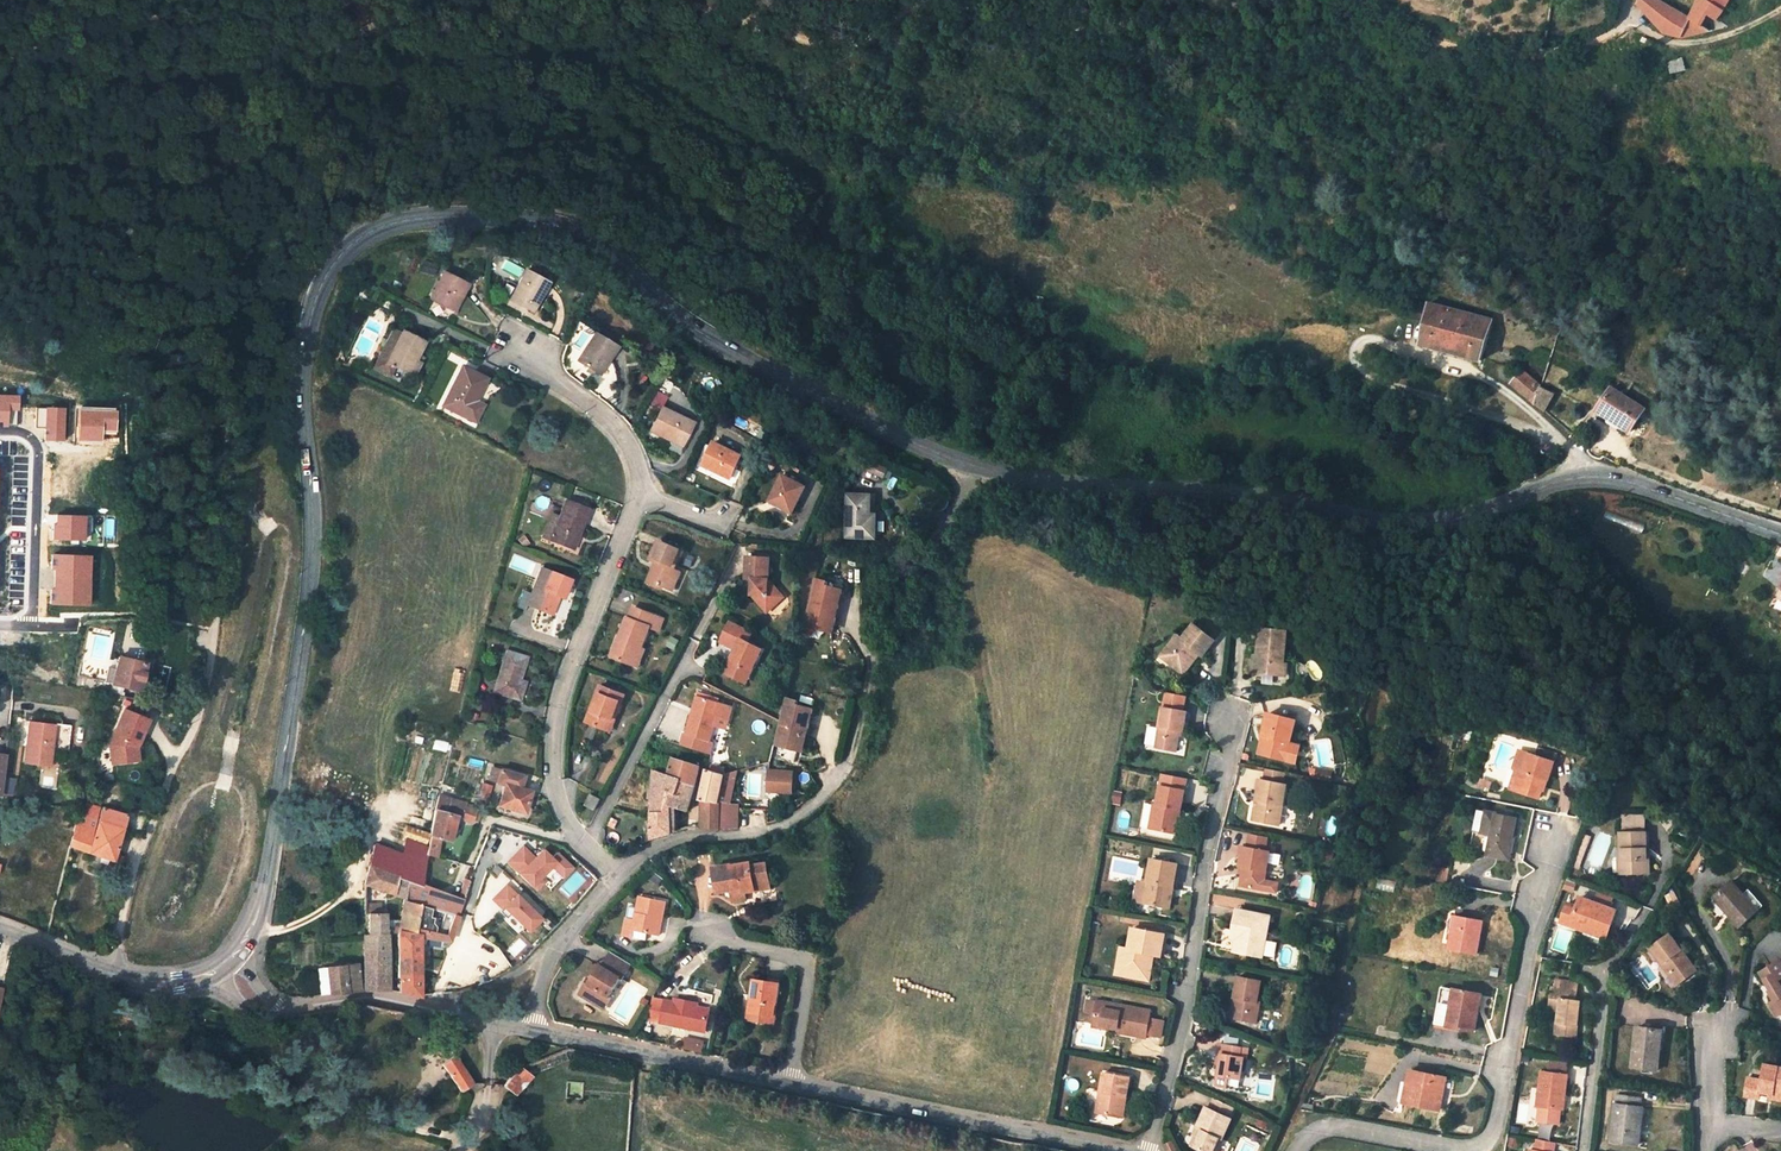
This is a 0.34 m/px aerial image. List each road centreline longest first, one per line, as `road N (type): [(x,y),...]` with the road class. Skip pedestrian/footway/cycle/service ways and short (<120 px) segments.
road 1 (tertiary): [(1780,536),(1629,482),(1588,477),(1357,532),(1092,503),(922,448),(714,337),(571,233),(516,223),(382,225),(334,257),(303,346),(309,532),(266,885),(259,919),(235,956)]
road 2 (residential): [(1557,836),(1498,1120),(1486,1143),(1473,1149),(1327,1127),(1300,1150)]
road 3 (residential): [(1230,716),(1189,993),(1147,1150)]
road 4 (residential): [(641,496),(555,729),(556,787),(586,847)]
road 5 (residential): [(1131,1150),(792,1080)]
road 6 (track): [(848,766),(886,581),(934,533),(970,467)]
road 7 (residential): [(848,766),(793,821),(766,833),(669,842),(615,881)]
road 8 (residential): [(792,1080),(530,1030)]
road 9 (residential): [(530,1030),(371,1000),(271,1006)]
road 10 (residential): [(0,624),(32,625),(38,453),(22,432),(0,432)]
road 11 (residential): [(1647,911),(1607,975),(1585,1150)]
road 12 (residential): [(586,847),(694,641)]
road 13 (track): [(111,971),(139,849),(181,754)]
road 14 (residential): [(792,1080),(809,969),(802,960),(711,928)]
road 15 (tertiary): [(209,974),(176,982),(111,971),(0,928)]
road 16 (residential): [(526,350),(607,414),(639,470),(641,496)]
road 17 (residential): [(615,881),(551,955),(530,1030)]
road 18 (track): [(1640,27),(1682,47),(1734,40),(1780,8)]

